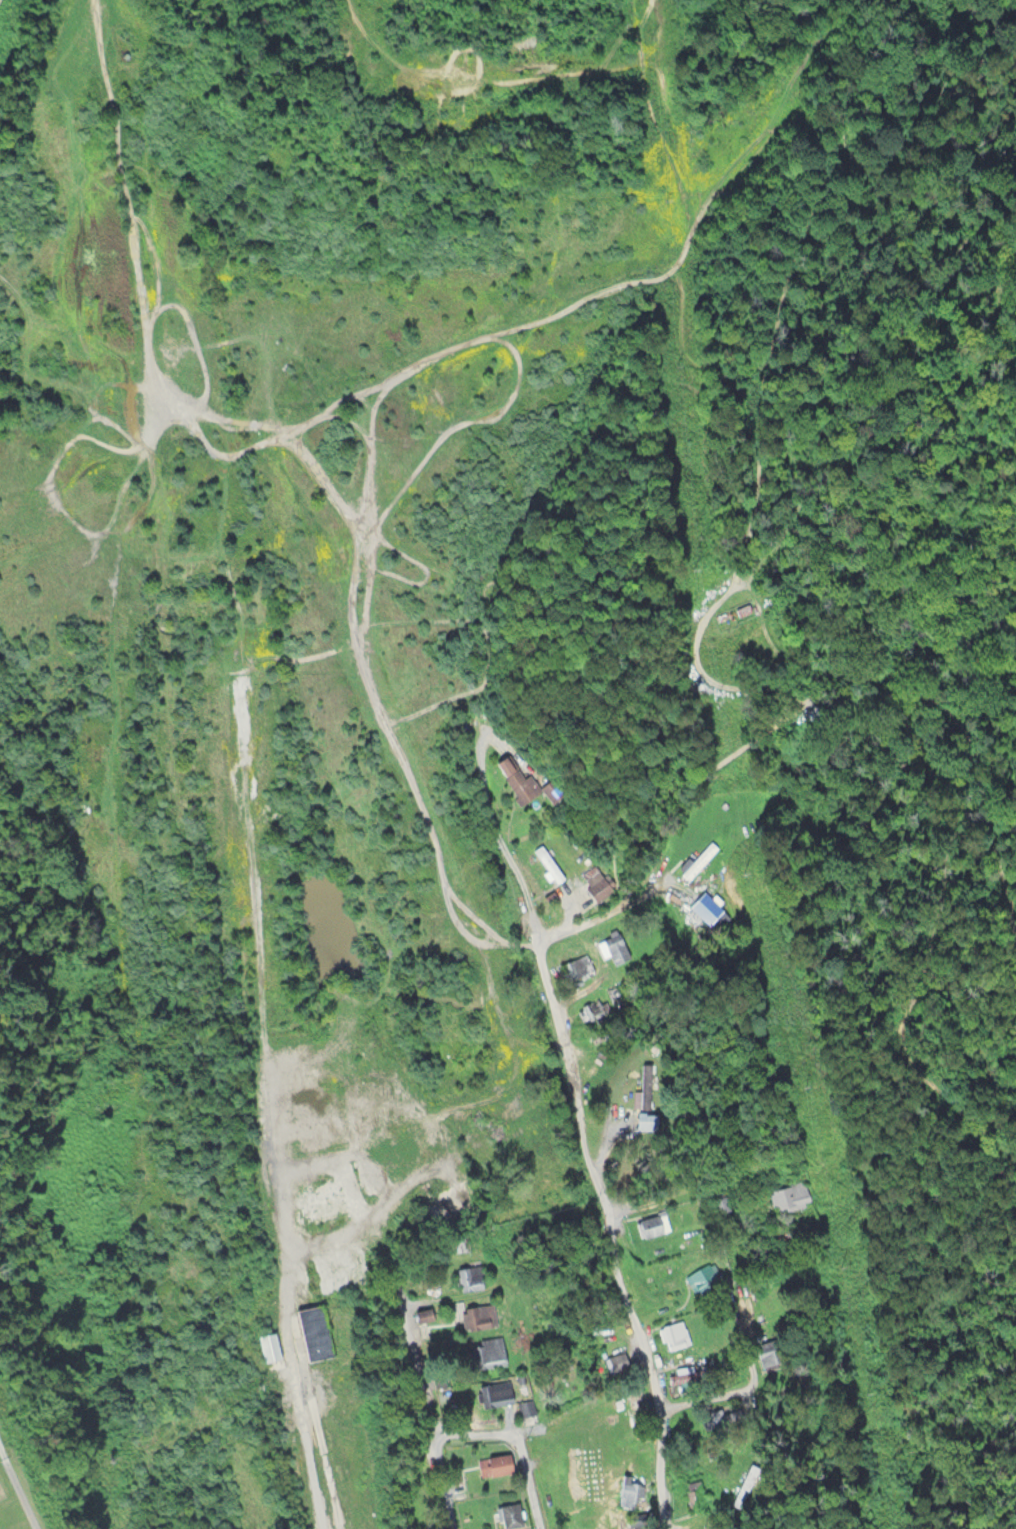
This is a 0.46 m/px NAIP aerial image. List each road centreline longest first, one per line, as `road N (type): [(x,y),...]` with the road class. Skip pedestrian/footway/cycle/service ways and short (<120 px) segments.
road 1 (track): [(94,0),(111,74),(146,363),(183,398),(263,434),(340,536),(353,579),(353,641),(439,845),(450,905),(492,960),(502,1030),(572,1051)]
road 2 (residential): [(671,1528),(669,1388),(620,1261),(584,1086),(491,804),(482,744),(499,739),(526,762)]
road 3 (track): [(263,434),(664,268),(722,185),(780,122),(833,122)]
road 4 (track): [(353,0),(386,47),(463,80),(499,86),(651,63),(670,81),(704,211)]
road 5 (residential): [(552,1528),(527,1425),(447,1432),(402,1258)]
road 6 (residential): [(326,1528),(289,1276)]
road 7 (residential): [(669,1388),(756,1370),(767,1352),(753,1304)]

